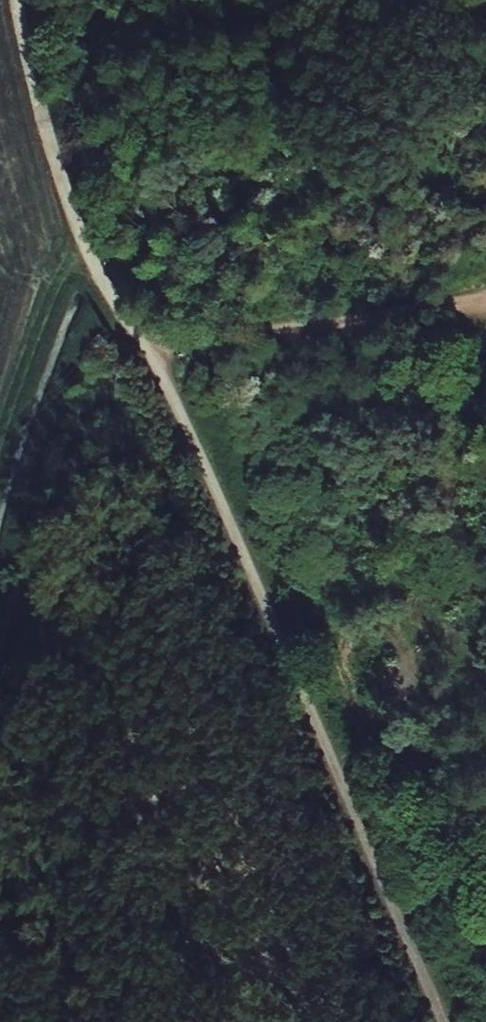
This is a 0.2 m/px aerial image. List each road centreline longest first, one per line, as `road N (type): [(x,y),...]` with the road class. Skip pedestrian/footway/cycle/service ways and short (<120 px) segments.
road 1 (unclassified): [(19,0),(25,51),(80,234),(112,296),(152,349),(442,1021)]
road 2 (track): [(0,705),(69,447),(85,417),(109,398),(130,401),(148,427),(402,1021)]

